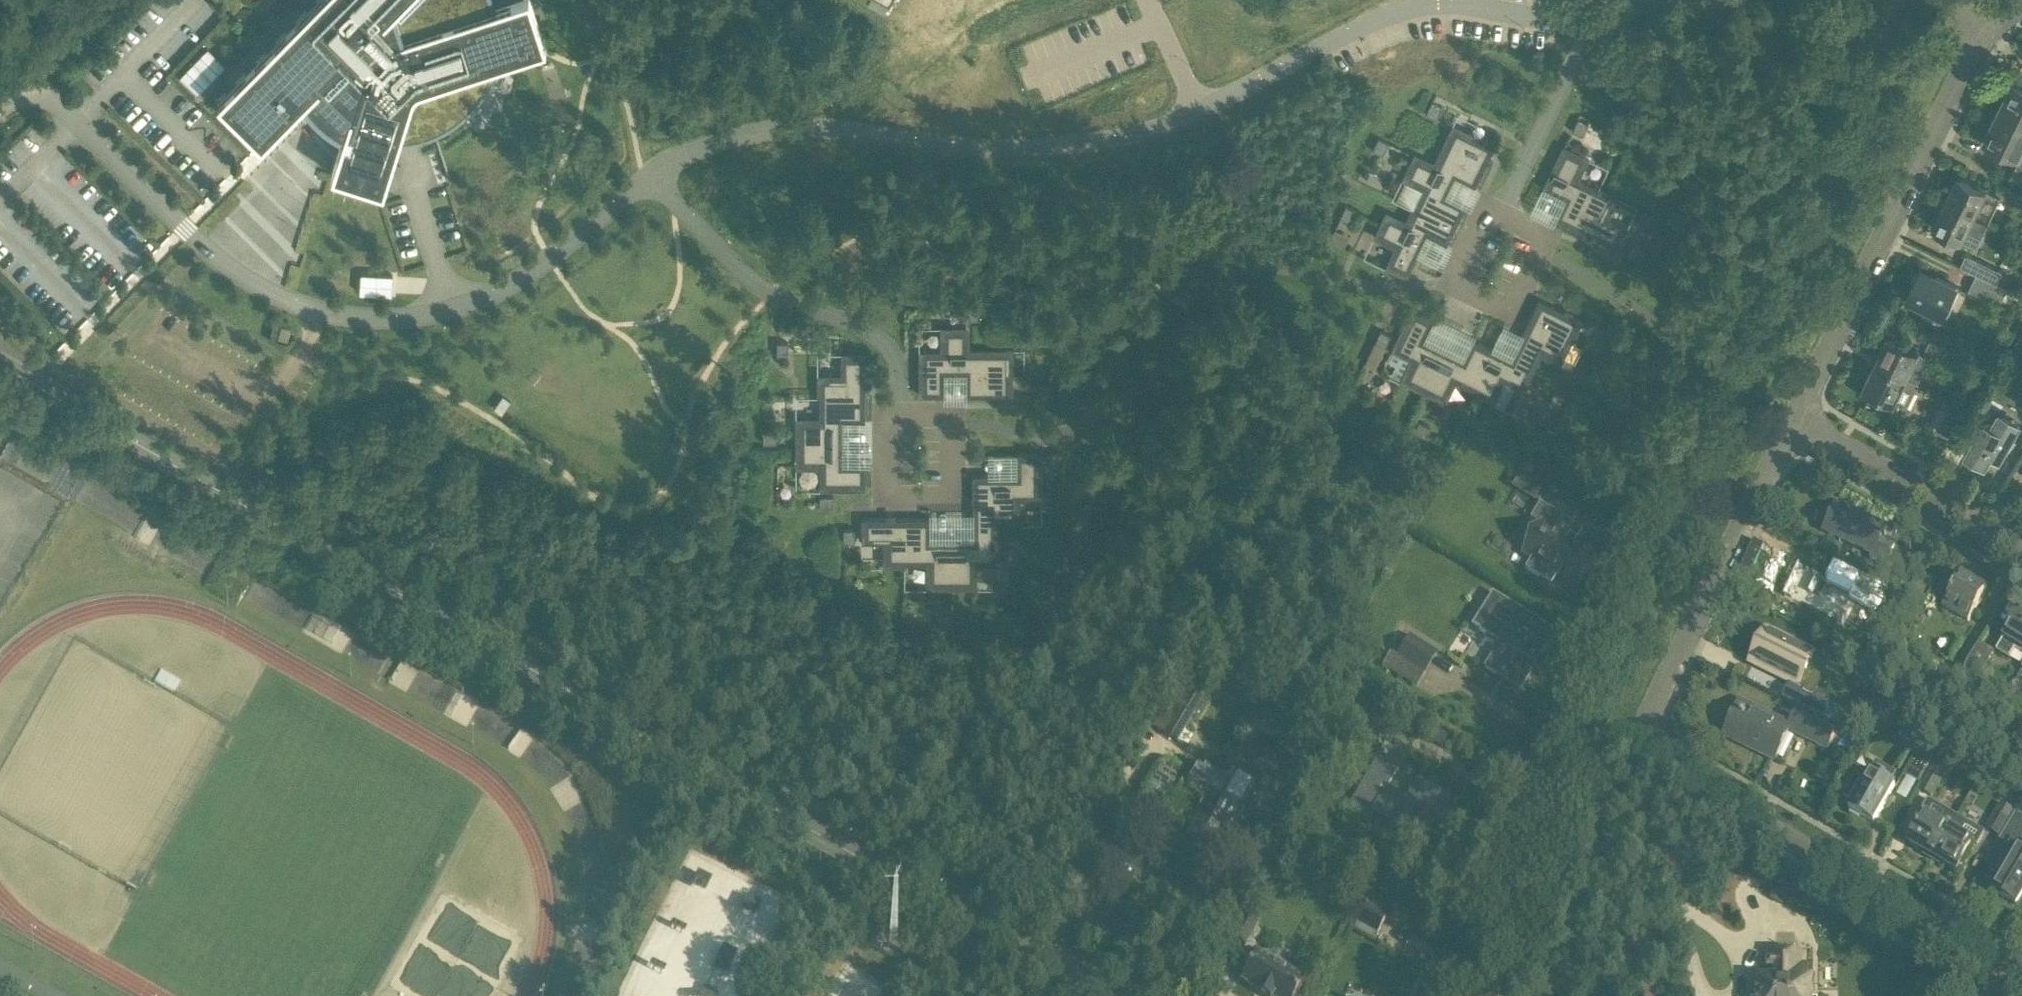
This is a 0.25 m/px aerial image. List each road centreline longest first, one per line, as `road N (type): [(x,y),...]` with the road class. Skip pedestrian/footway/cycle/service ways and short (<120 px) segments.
road 1 (secondary): [(1100,995),(0,364)]
road 2 (residential): [(1586,726),(1901,0)]
road 3 (residential): [(2021,976),(1630,751)]
road 4 (residential): [(1794,415),(1993,17)]
road 5 (residential): [(1630,751),(1794,415)]
road 6 (residential): [(1470,995),(1586,726)]
road 7 (residential): [(2021,548),(1794,415)]
road 8 (track): [(105,0),(15,94)]

